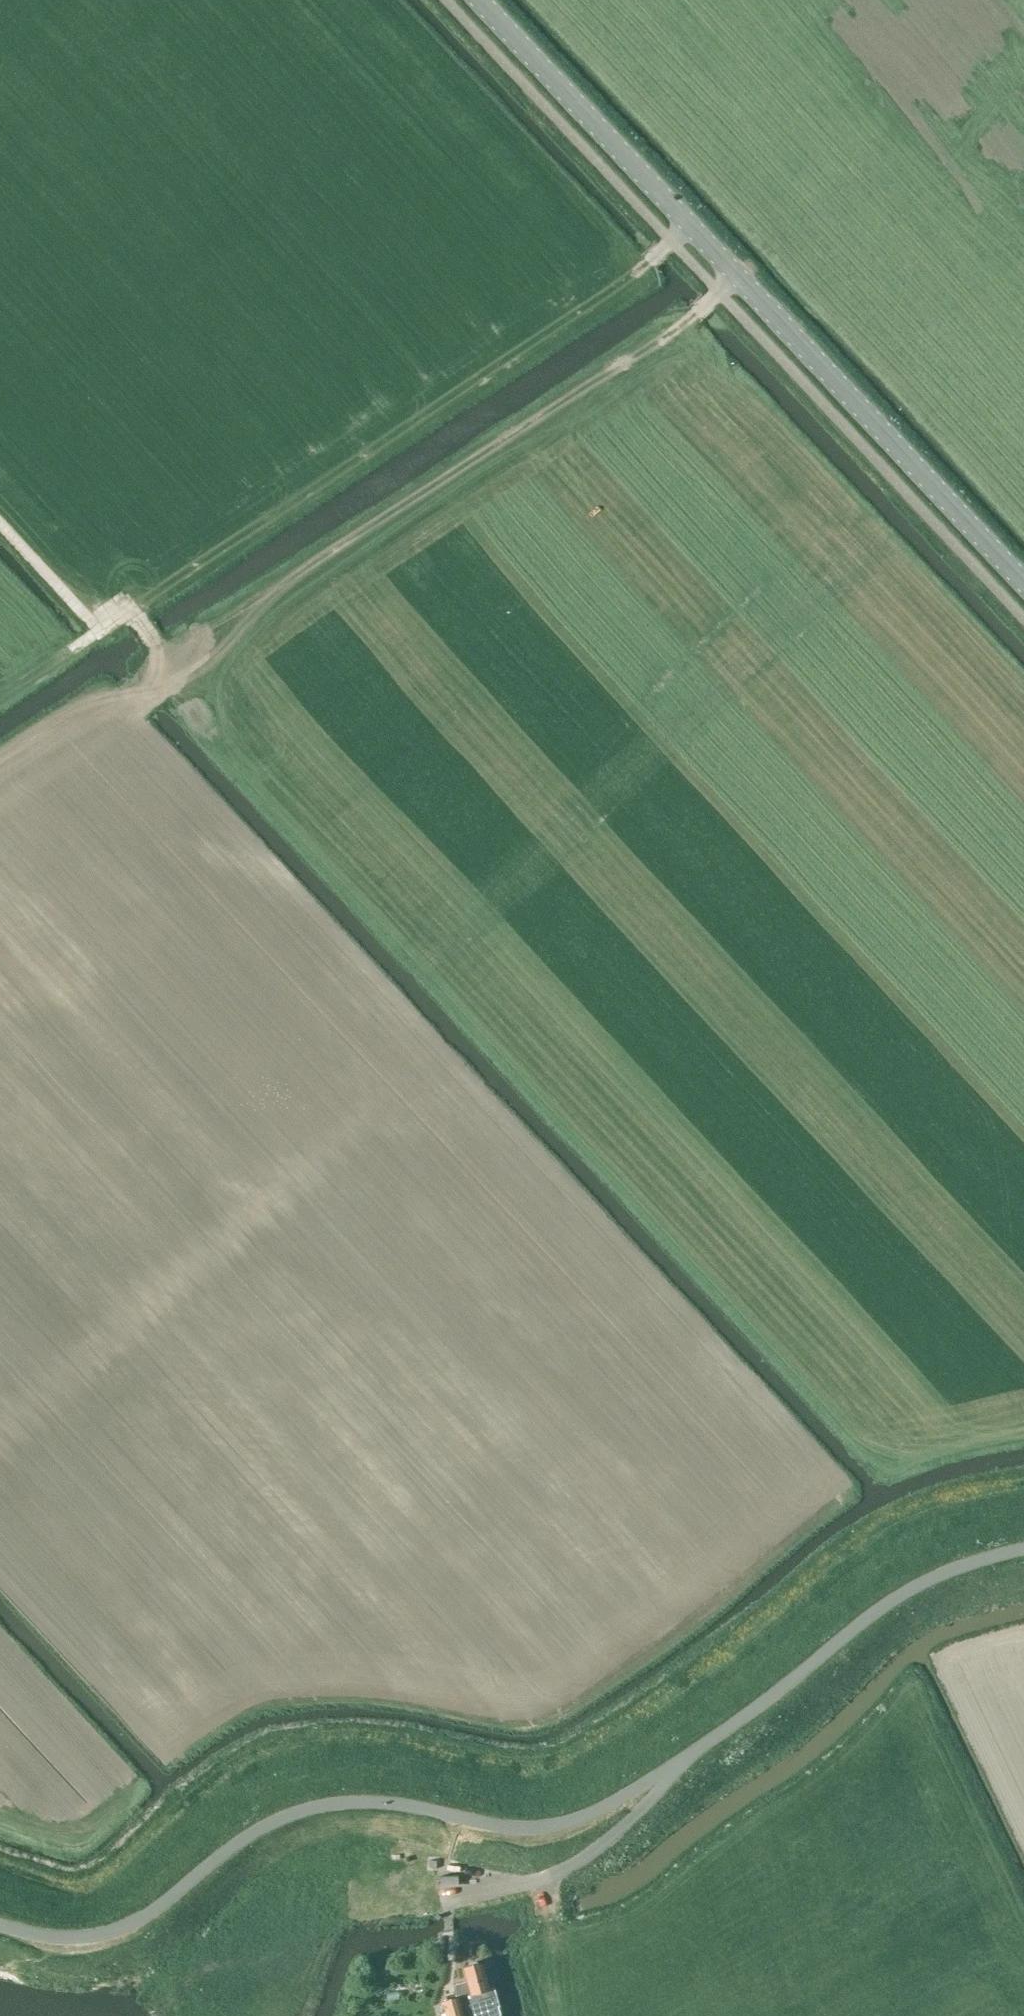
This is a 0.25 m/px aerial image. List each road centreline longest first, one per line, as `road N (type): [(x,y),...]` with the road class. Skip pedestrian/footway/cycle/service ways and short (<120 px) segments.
road 1 (unclassified): [(0,1925),(62,1938),(111,1931),(156,1908),(259,1829),(315,1807),(383,1803),(532,1828),(590,1815),(705,1743),(905,1592),(1023,1550)]
road 2 (tertiary): [(1023,586),(476,0)]

